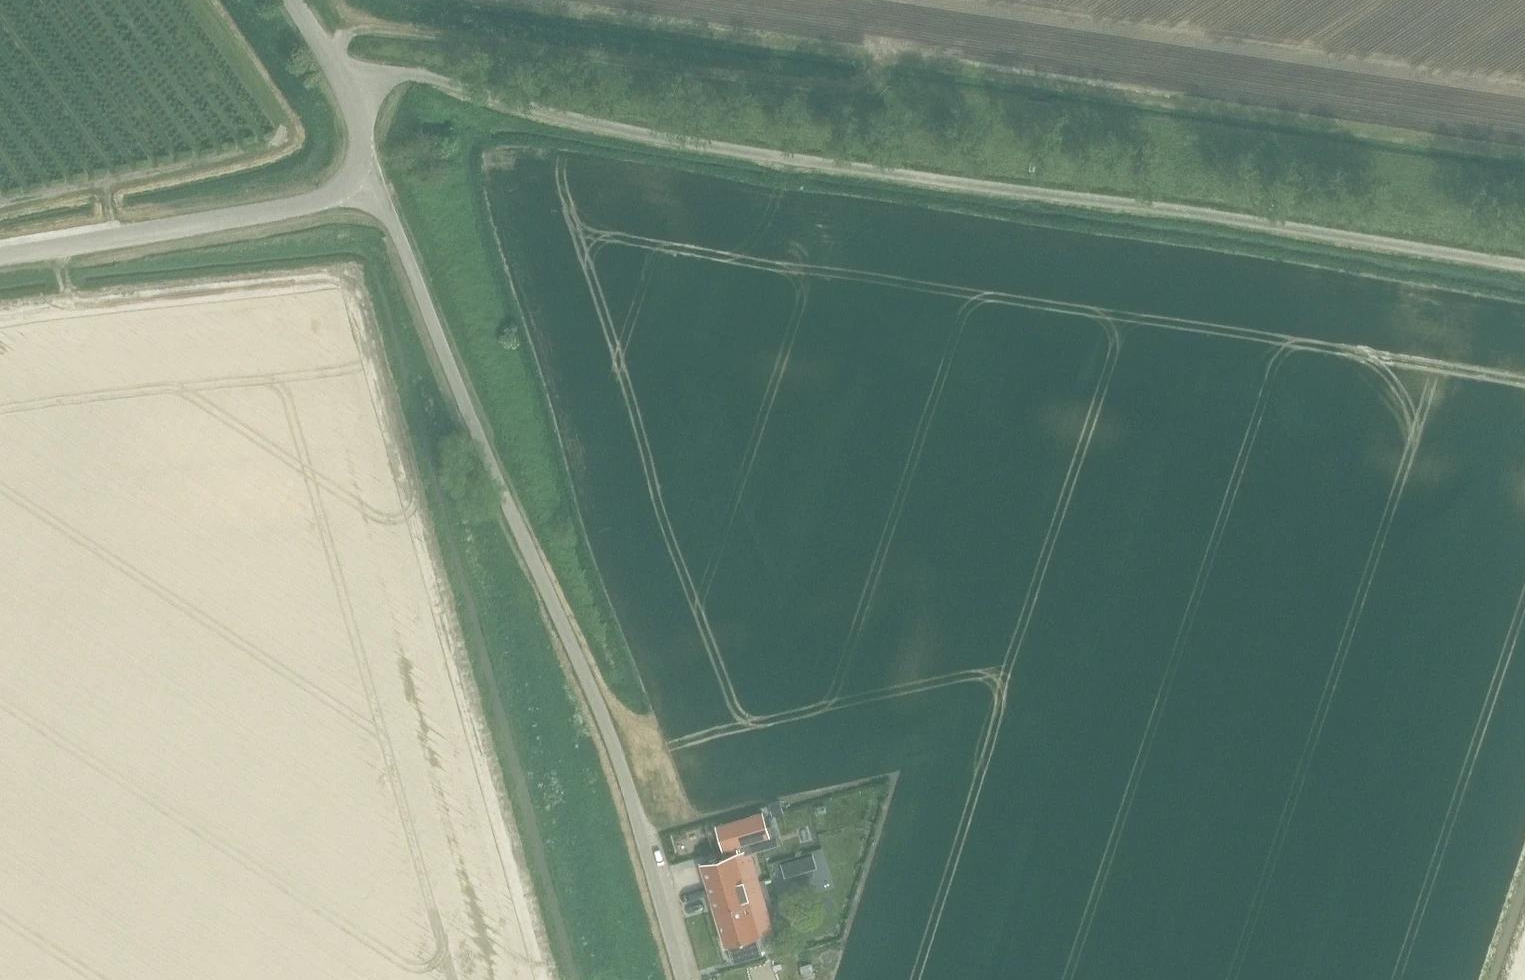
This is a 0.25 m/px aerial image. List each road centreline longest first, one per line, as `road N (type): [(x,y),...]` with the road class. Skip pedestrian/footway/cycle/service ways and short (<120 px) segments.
road 1 (unclassified): [(1524,266),(611,127),(405,74),(346,89)]
road 2 (unclassified): [(682,979),(621,765),(387,203),(355,177)]
road 3 (unclassified): [(355,177),(319,201),(0,255)]

